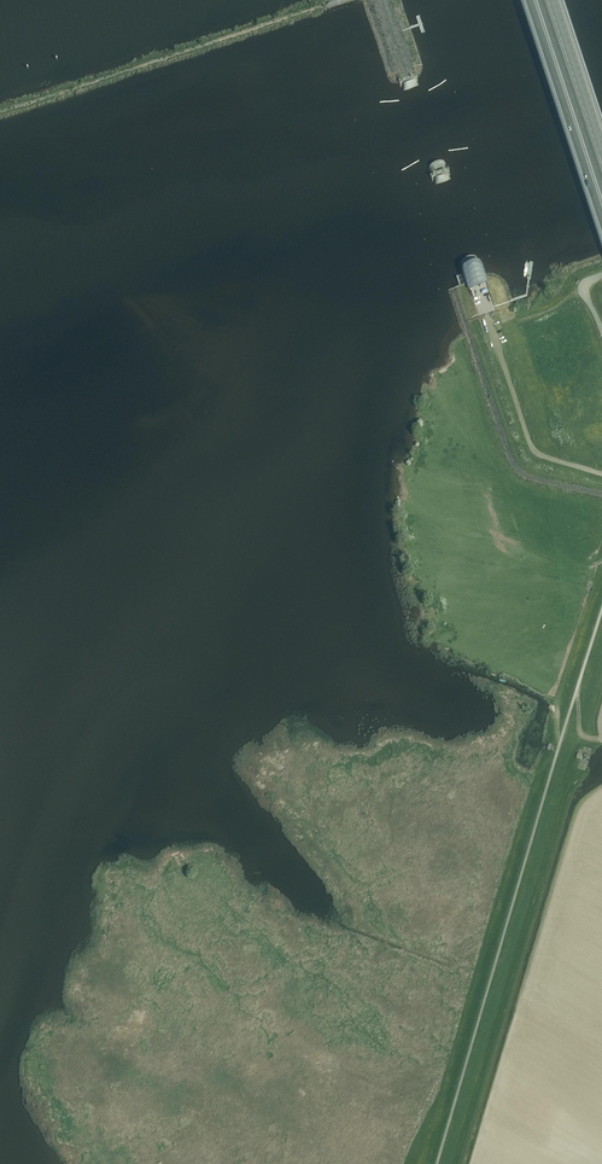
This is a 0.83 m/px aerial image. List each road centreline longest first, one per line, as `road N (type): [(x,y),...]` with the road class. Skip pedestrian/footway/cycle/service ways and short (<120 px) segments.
road 1 (trunk): [(529,0),(601,221)]
road 2 (unclassified): [(487,315),(534,451),(601,473)]
road 3 (trunk): [(601,186),(541,0)]
road 4 (secondary): [(601,152),(552,0)]

